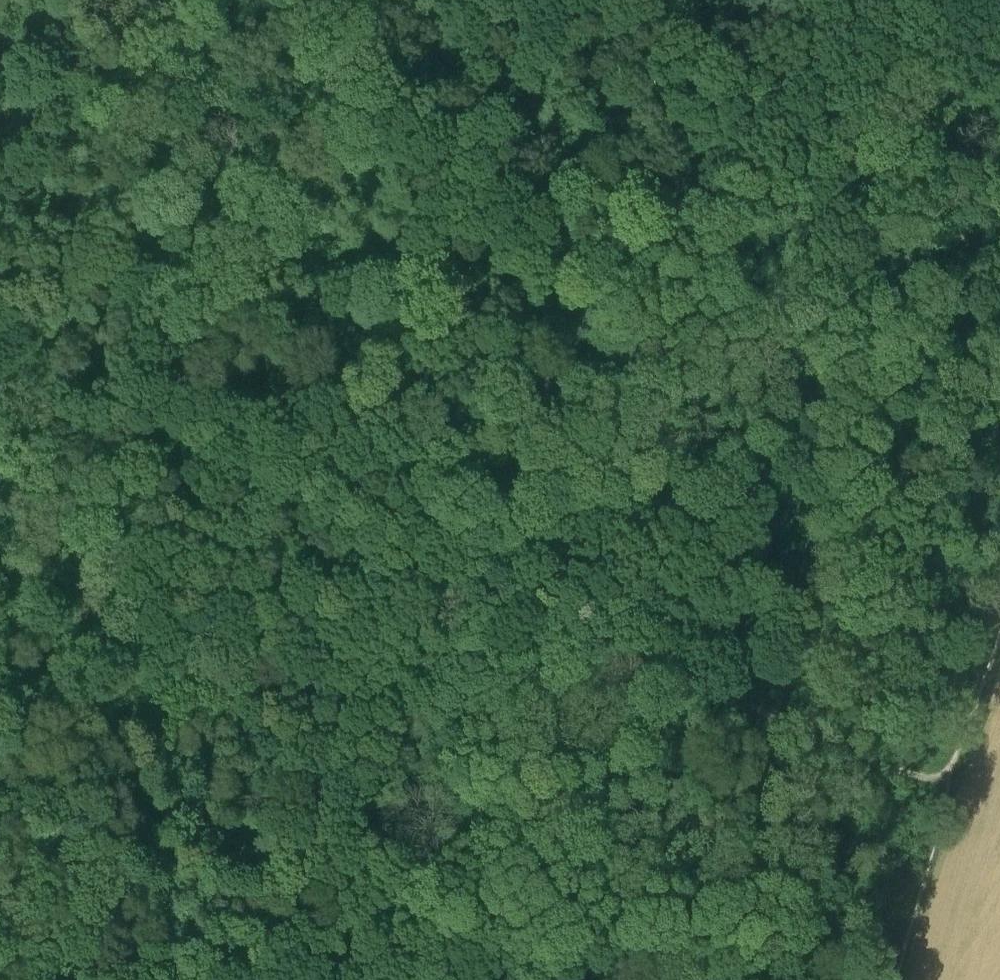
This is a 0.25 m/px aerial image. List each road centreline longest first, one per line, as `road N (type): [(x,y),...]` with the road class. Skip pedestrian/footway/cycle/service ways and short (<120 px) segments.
road 1 (track): [(948,790),(906,923),(899,979)]
road 2 (track): [(999,630),(948,790)]

